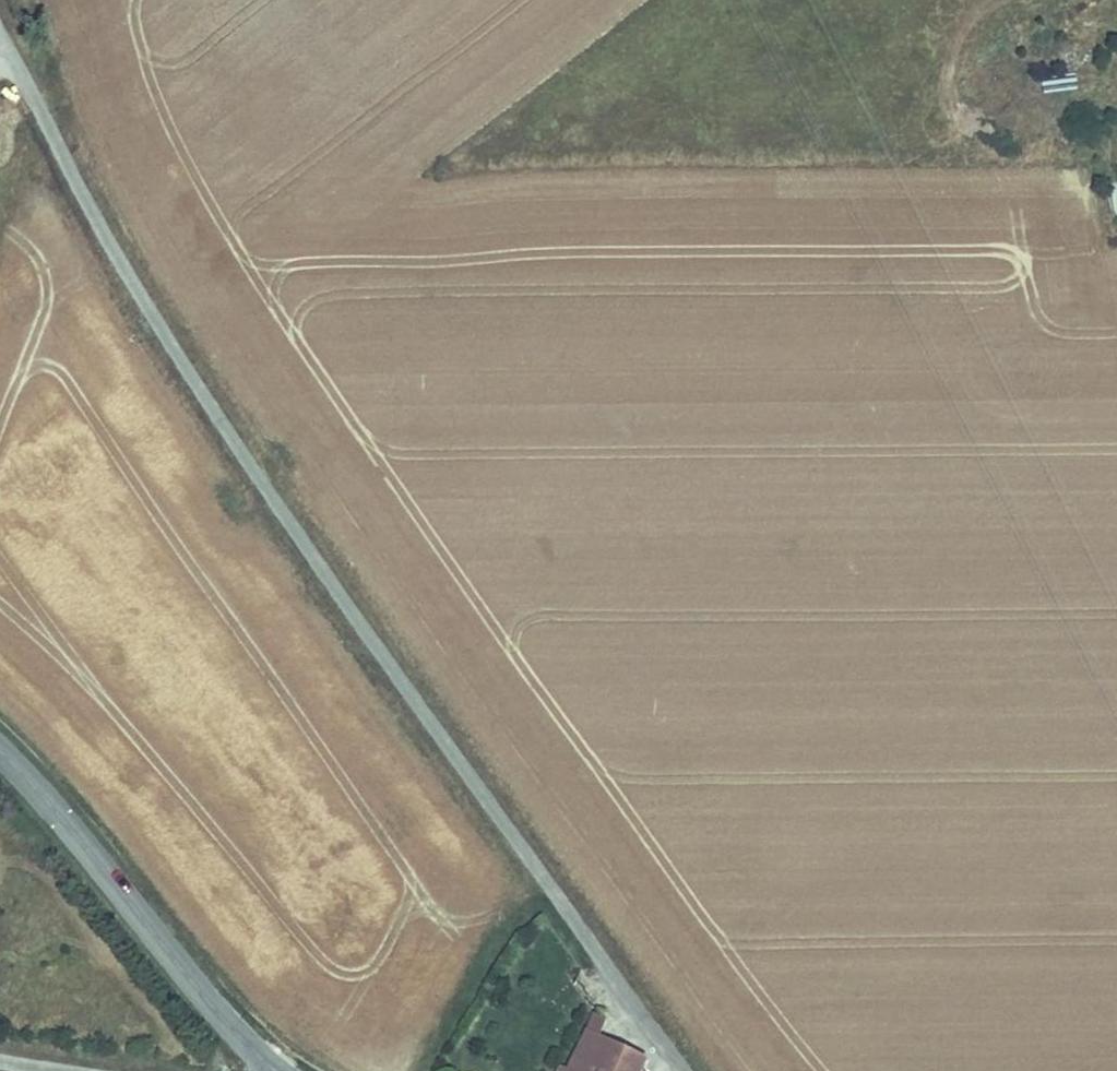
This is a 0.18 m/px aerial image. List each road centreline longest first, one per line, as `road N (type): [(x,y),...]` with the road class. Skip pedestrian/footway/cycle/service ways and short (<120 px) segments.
road 1 (residential): [(690,1070),(456,757),(201,392),(0,44)]
road 2 (tertiary): [(0,752),(274,1070)]

